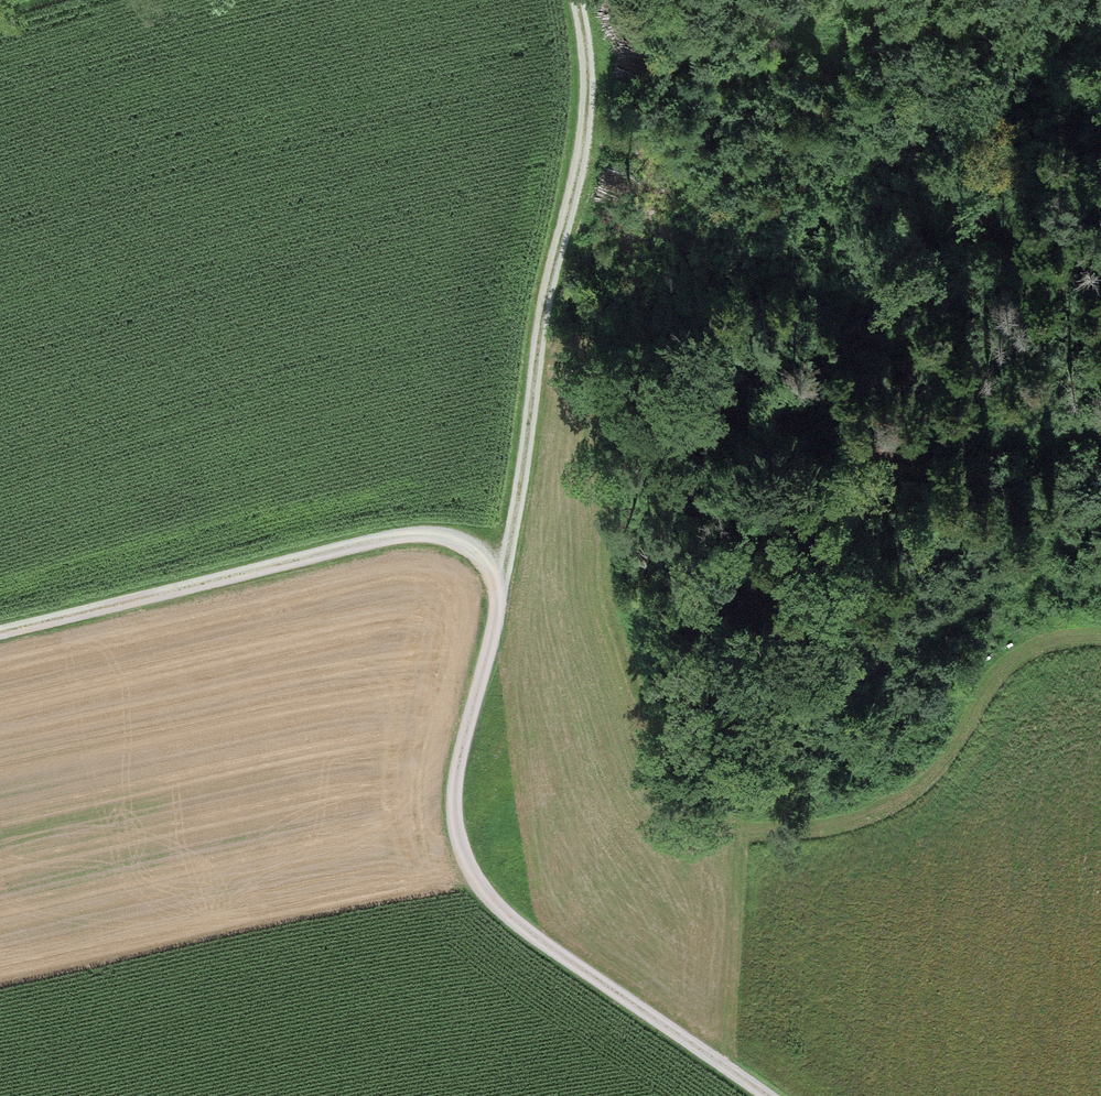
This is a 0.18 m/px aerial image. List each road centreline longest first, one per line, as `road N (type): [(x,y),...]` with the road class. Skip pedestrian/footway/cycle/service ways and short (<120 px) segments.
road 1 (track): [(720,1062),(740,815),(758,714),(914,446),(1100,234)]
road 2 (track): [(766,1095),(517,930),(464,868),(452,792),(501,582)]
road 3 (track): [(501,582),(587,91),(574,0)]
road 4 (track): [(0,634),(434,530),(487,556),(501,582)]

